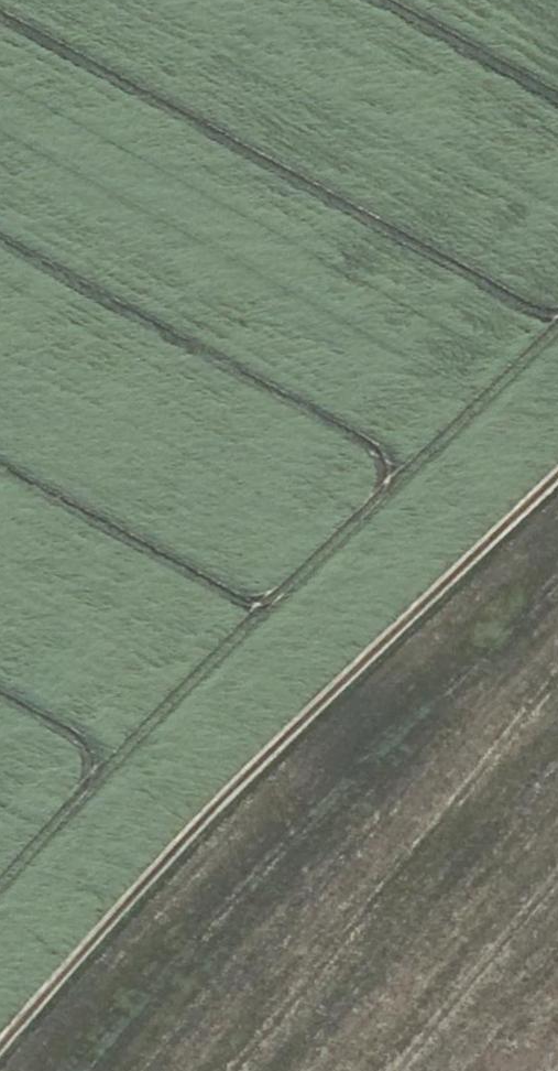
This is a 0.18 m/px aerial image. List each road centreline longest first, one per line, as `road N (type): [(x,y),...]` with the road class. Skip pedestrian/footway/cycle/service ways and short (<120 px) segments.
road 1 (track): [(557,468),(178,848),(0,1047)]

